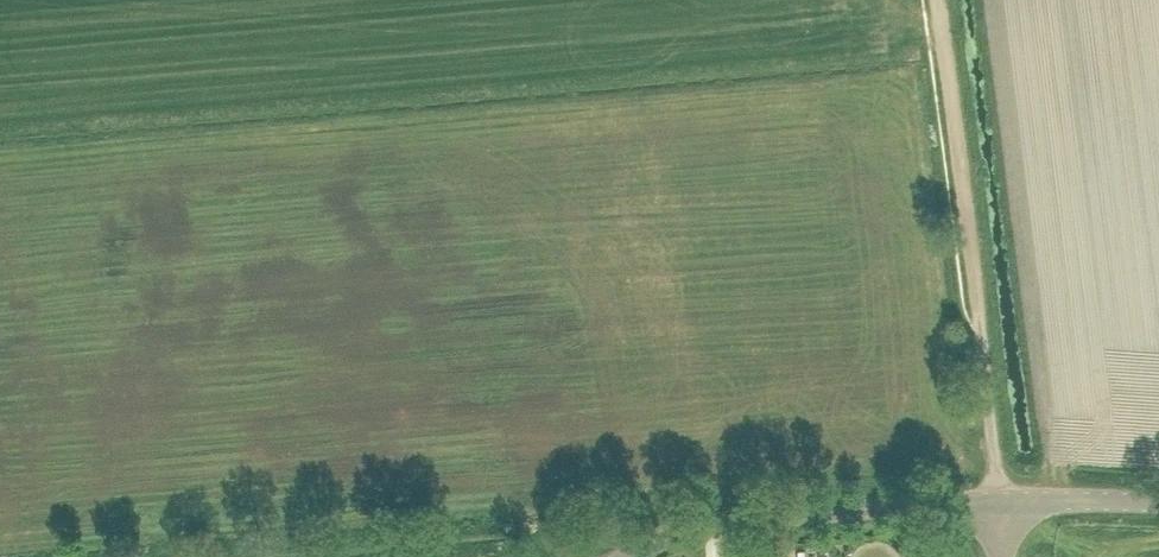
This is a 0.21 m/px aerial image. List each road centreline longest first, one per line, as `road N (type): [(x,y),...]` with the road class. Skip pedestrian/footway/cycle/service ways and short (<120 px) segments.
road 1 (unclassified): [(638,556),(676,533),(772,513),(995,501)]
road 2 (track): [(985,356),(938,0)]
road 3 (unclassified): [(1158,500),(995,501)]
road 4 (unclassified): [(995,501),(985,356)]

